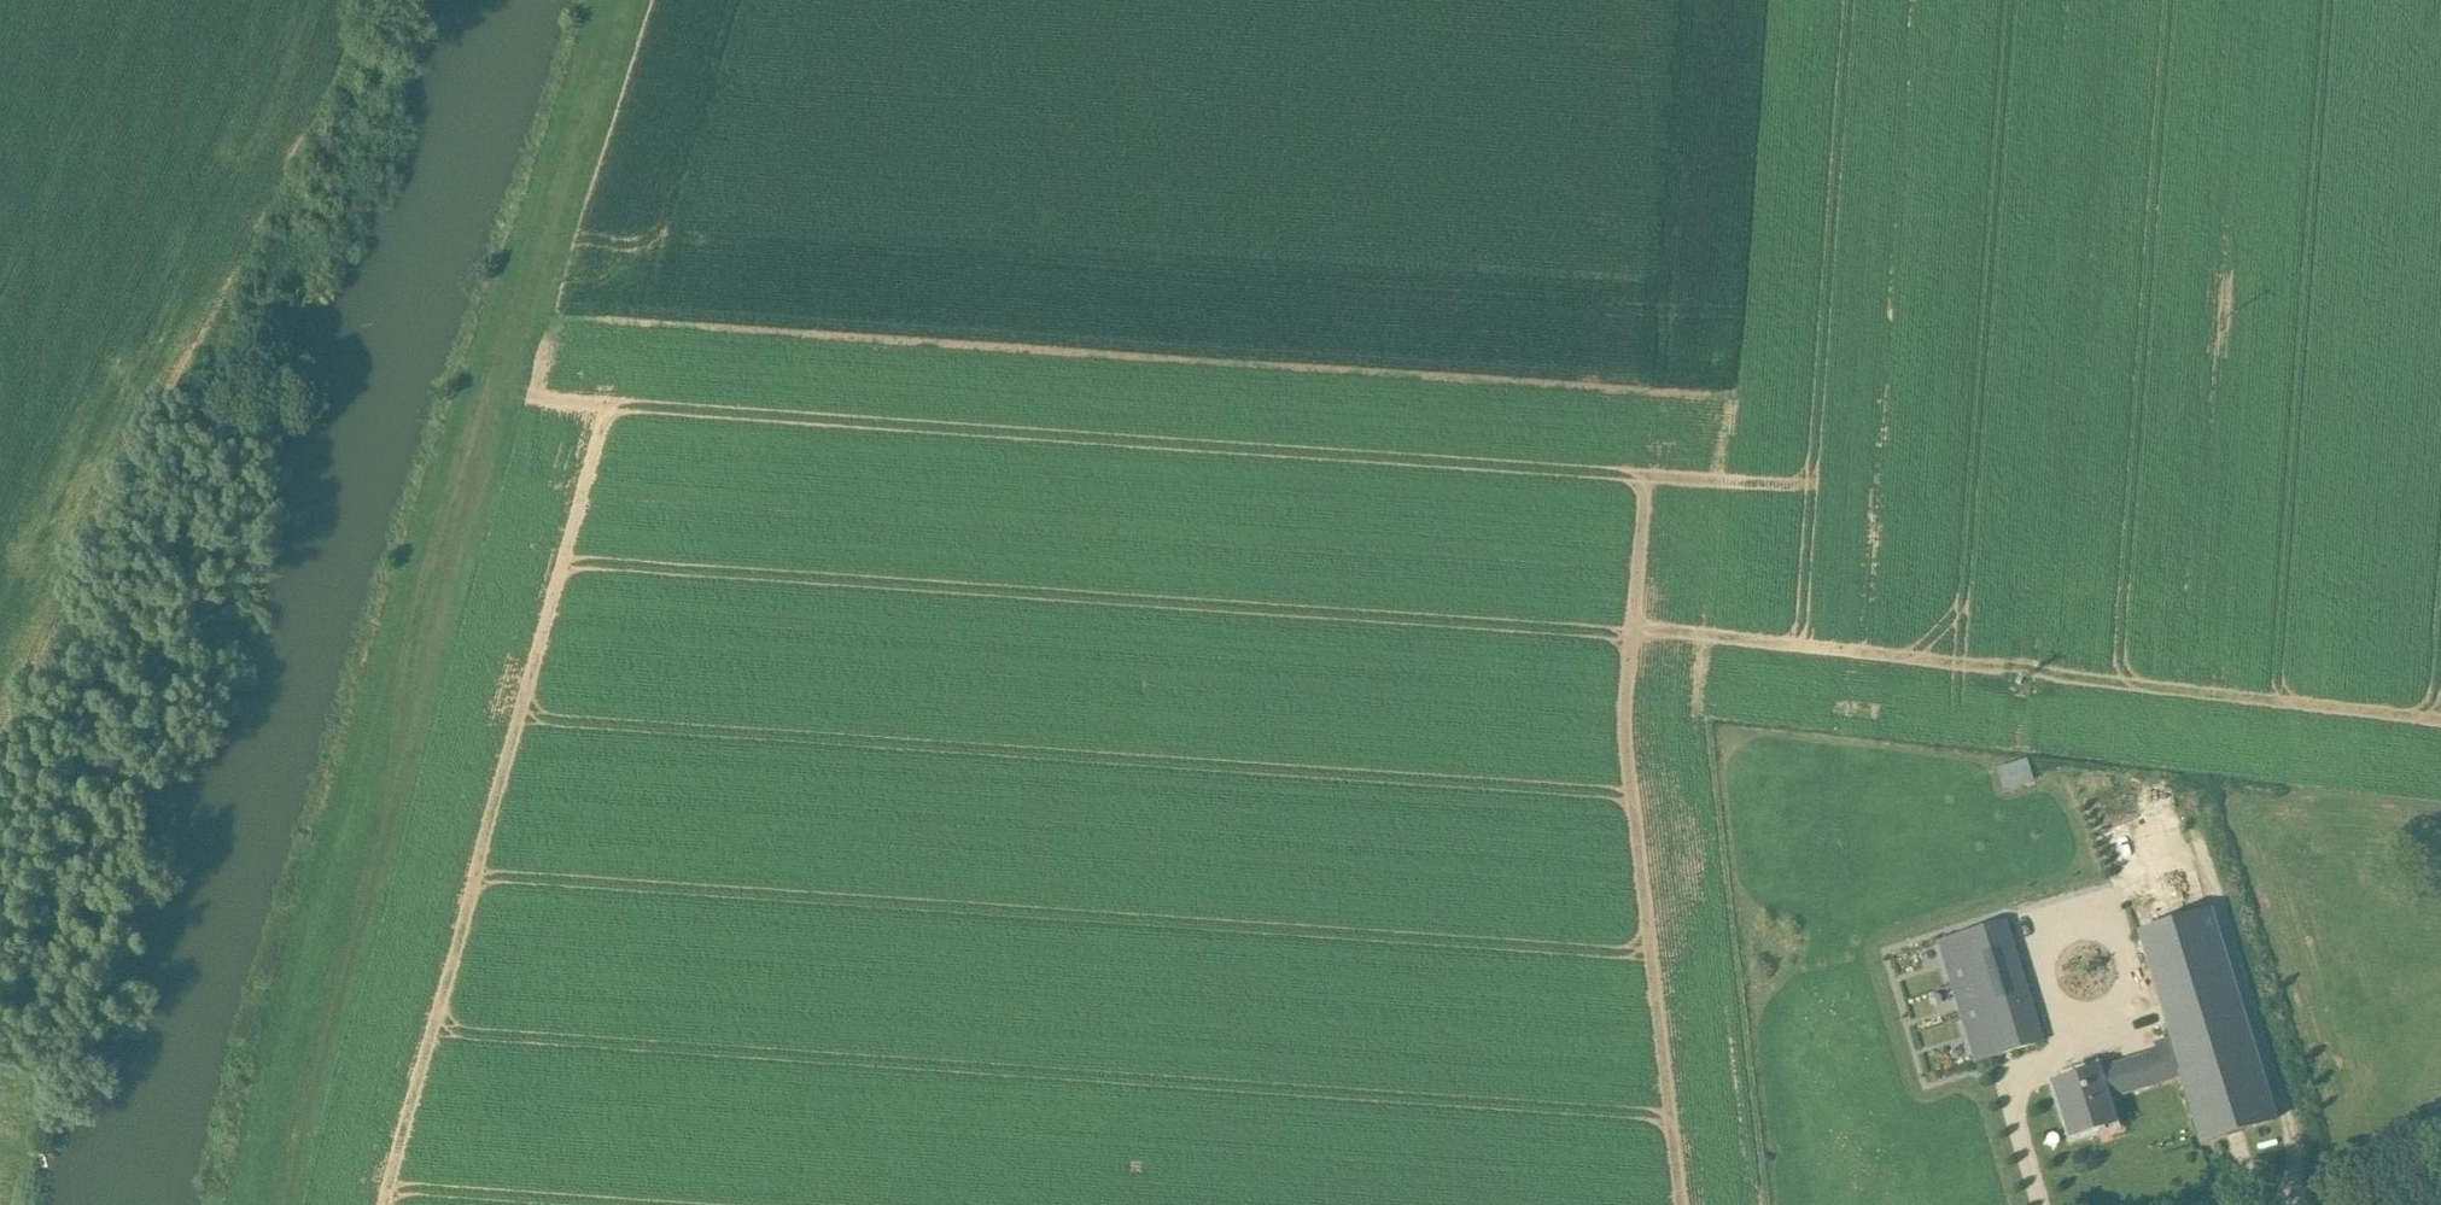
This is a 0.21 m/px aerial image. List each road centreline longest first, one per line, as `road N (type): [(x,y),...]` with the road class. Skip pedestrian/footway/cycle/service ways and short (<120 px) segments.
road 1 (track): [(2081,993),(2014,1113),(2040,1204)]

